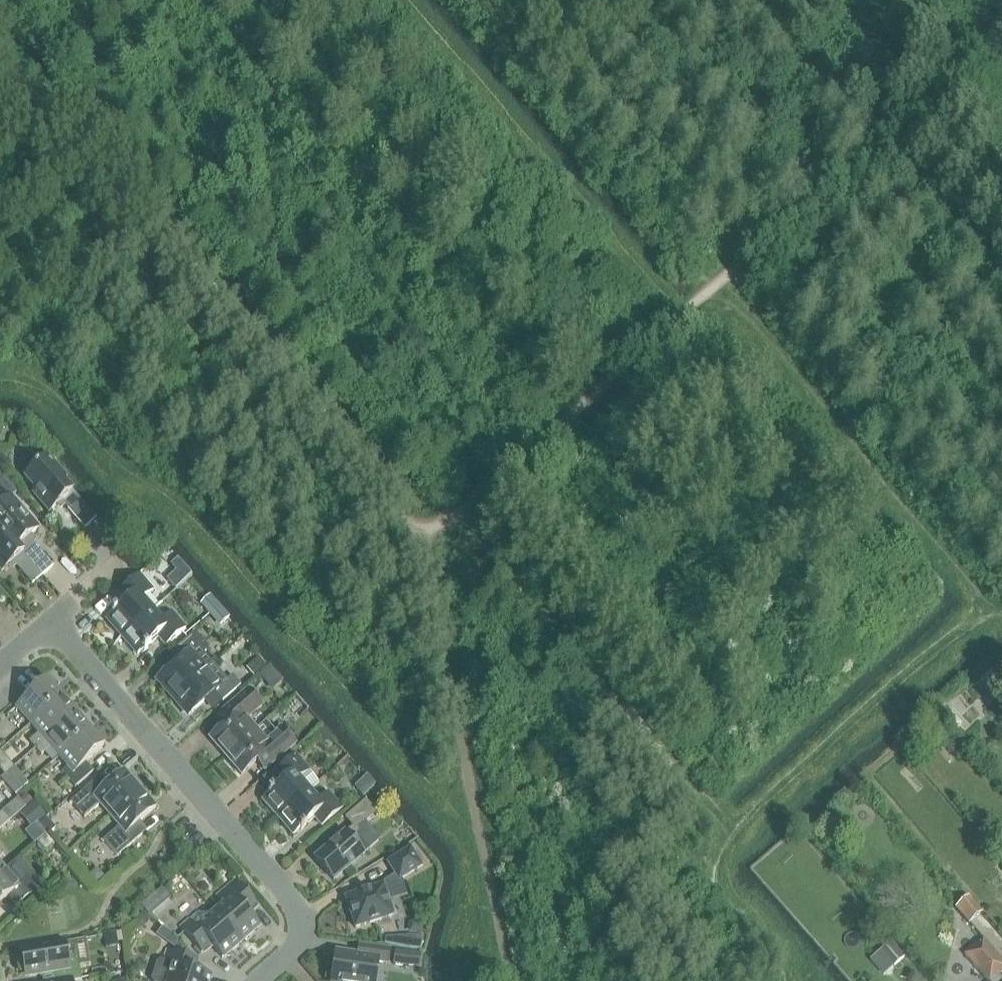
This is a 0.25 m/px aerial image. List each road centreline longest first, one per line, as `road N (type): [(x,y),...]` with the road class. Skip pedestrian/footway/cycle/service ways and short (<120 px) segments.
road 1 (residential): [(259,980),(295,949),(300,912),(64,636),(41,631),(0,664)]

